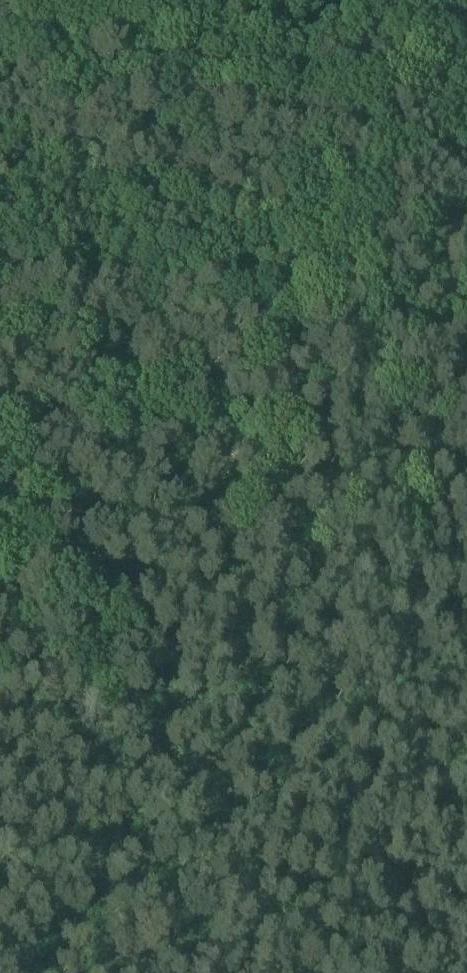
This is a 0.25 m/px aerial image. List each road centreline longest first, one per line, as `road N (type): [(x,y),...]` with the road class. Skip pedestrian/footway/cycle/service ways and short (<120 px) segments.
road 1 (track): [(407,302),(0,529)]

